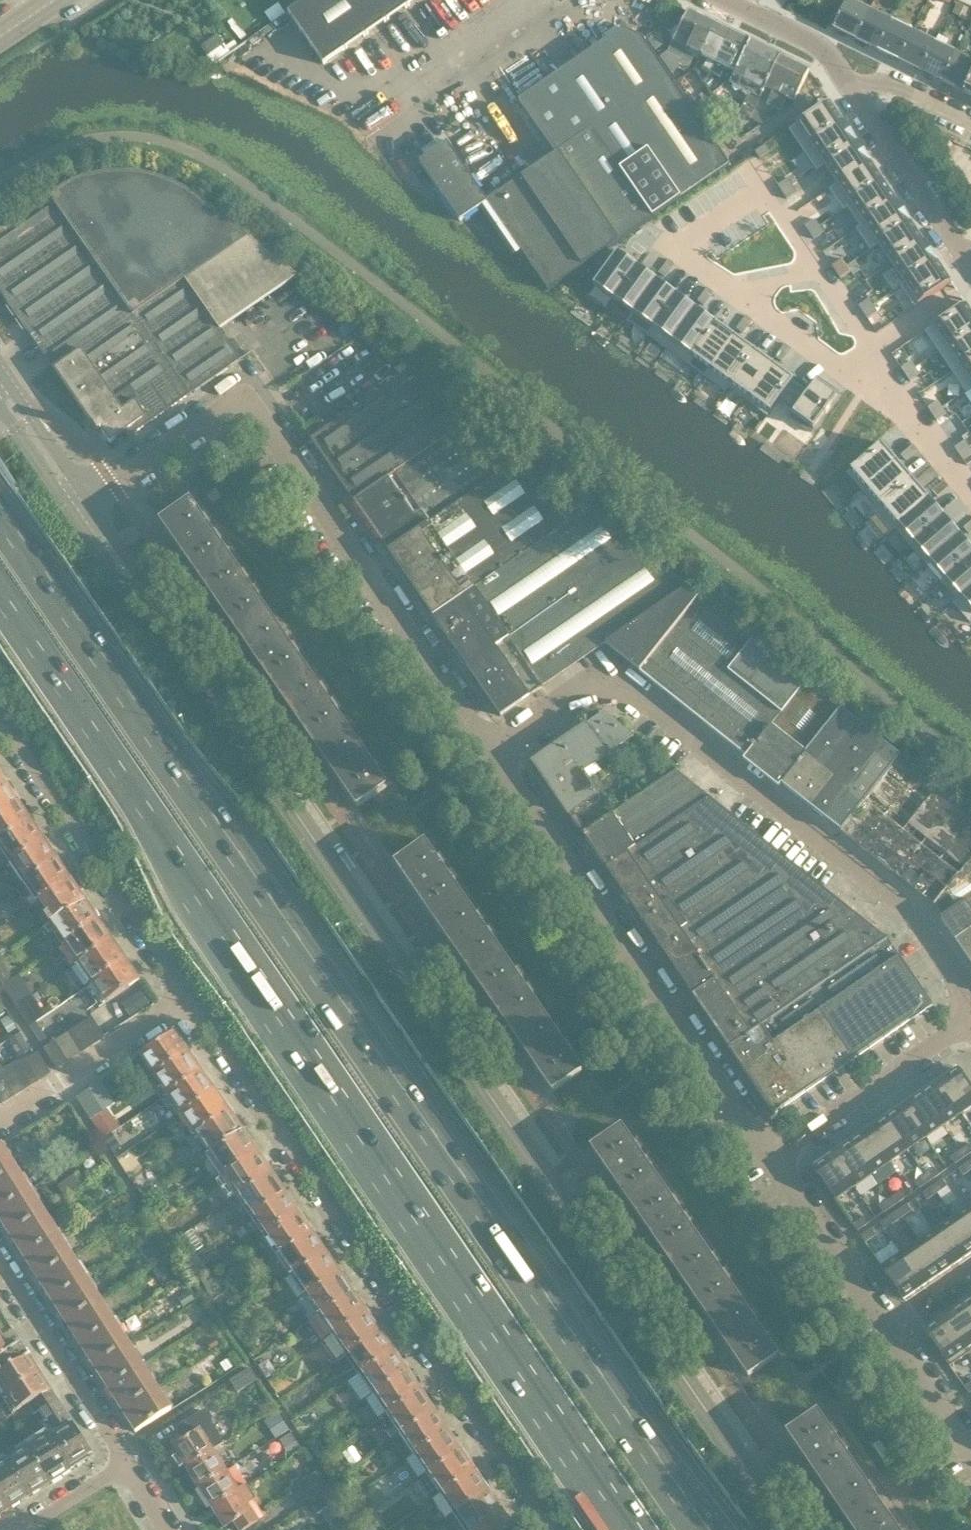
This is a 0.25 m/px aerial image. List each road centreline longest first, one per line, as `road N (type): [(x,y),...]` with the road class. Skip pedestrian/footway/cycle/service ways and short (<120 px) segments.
road 1 (motorway): [(701,1529),(0,517)]
road 2 (motorway): [(0,597),(635,1529)]
road 3 (tertiary): [(790,1529),(148,605)]
road 4 (residential): [(188,994),(552,1529)]
road 5 (unclassified): [(969,1018),(961,986),(907,907),(624,689),(602,688),(492,754)]
road 6 (unclassified): [(492,754),(249,408),(234,404),(89,498)]
road 7 (unclassified): [(773,1159),(492,754)]
road 8 (residential): [(970,1455),(773,1159)]
road 9 (residential): [(0,719),(188,994)]
road 10 (residential): [(733,295),(670,248),(764,191),(819,275)]
road 11 (residential): [(773,1159),(969,1018)]
road 12 (residential): [(0,1264),(128,1465)]
road 13 (residential): [(0,1119),(188,994)]
road 14 (residential): [(966,263),(848,87)]
road 15 (residential): [(848,87),(811,45),(721,0)]
road 16 (tertiary): [(89,498),(0,375)]
road 17 (residential): [(970,126),(884,87),(848,87)]
road 18 (residential): [(836,371),(733,295)]
road 19 (tertiary): [(0,410),(72,511)]
road 20 (residential): [(128,1465),(23,1529)]
road 21 (tertiary): [(148,605),(89,498)]
road 22 (residential): [(970,282),(868,349)]
road 23 (tertiary): [(72,511),(119,581),(148,605)]

